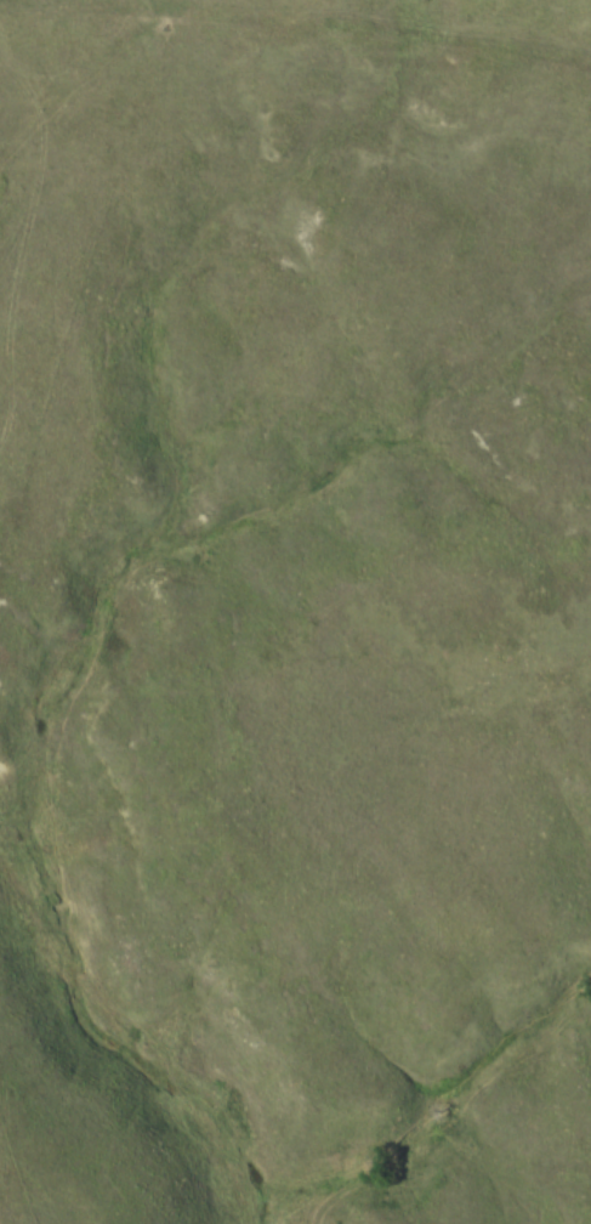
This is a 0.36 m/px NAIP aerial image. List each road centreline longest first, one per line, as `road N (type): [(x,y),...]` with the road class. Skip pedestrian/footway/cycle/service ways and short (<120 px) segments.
road 1 (track): [(590,46),(550,27),(337,0)]

